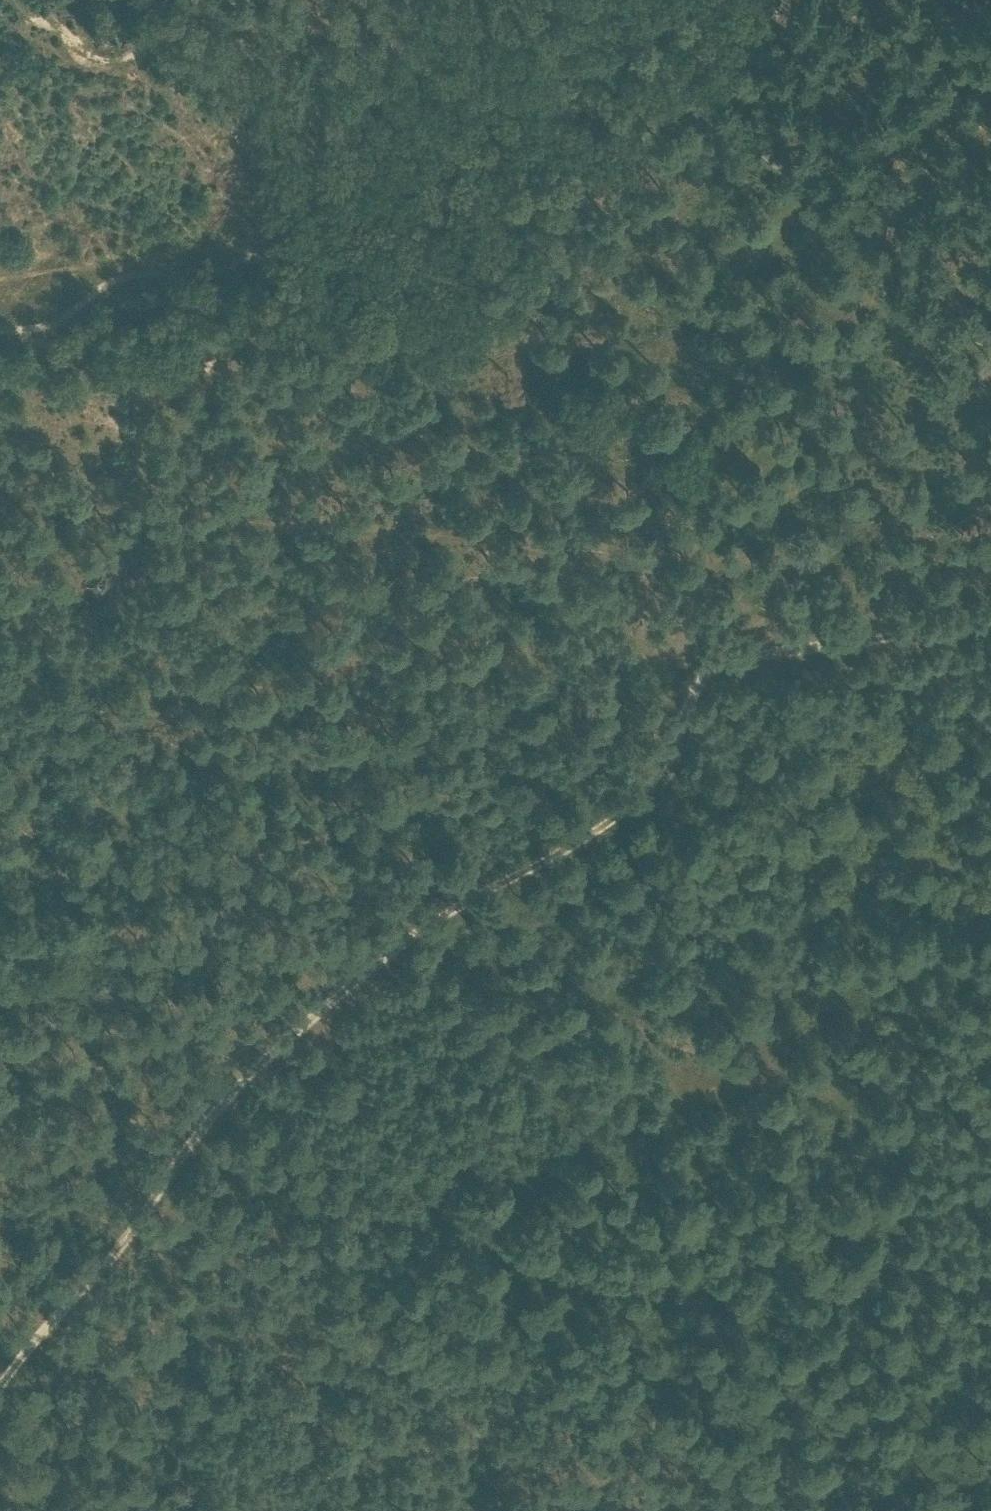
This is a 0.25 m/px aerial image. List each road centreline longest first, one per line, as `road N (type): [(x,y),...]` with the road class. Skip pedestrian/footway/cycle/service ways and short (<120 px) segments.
road 1 (track): [(0,1389),(121,1249),(228,1091),(428,922),(652,791),(701,679),(758,655),(990,622)]

